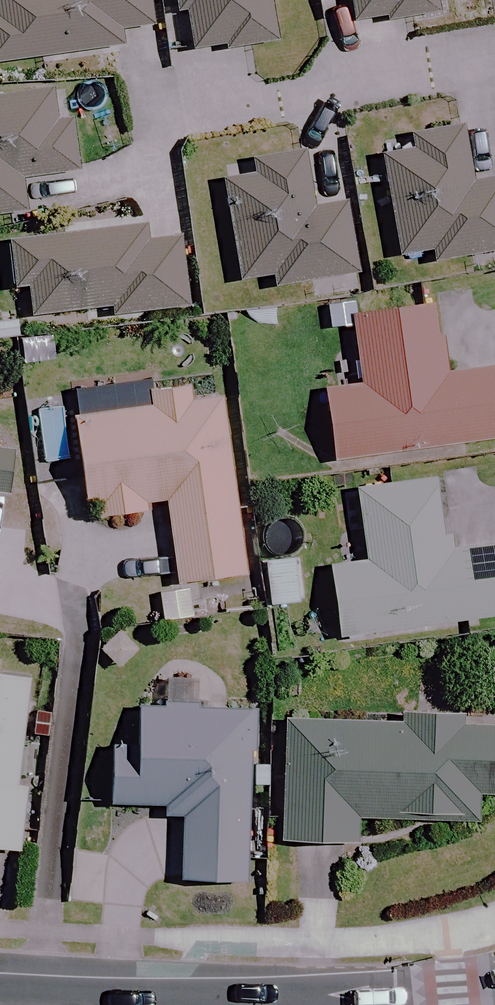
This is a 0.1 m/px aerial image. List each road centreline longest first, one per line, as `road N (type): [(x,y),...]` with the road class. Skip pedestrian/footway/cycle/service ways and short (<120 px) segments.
road 1 (secondary): [(0,981),(402,990),(494,982)]

